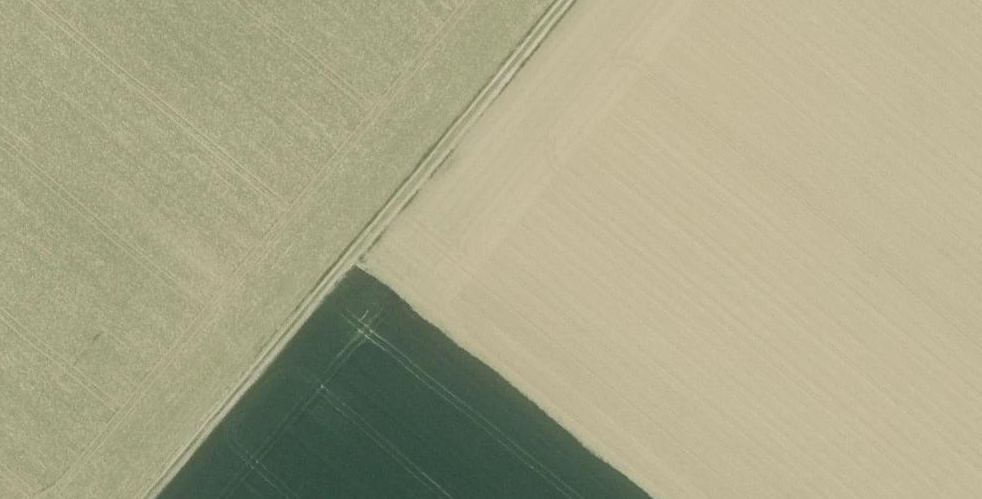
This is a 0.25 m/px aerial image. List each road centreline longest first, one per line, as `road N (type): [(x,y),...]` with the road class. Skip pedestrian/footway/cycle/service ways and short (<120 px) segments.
road 1 (track): [(139,498),(556,0)]

